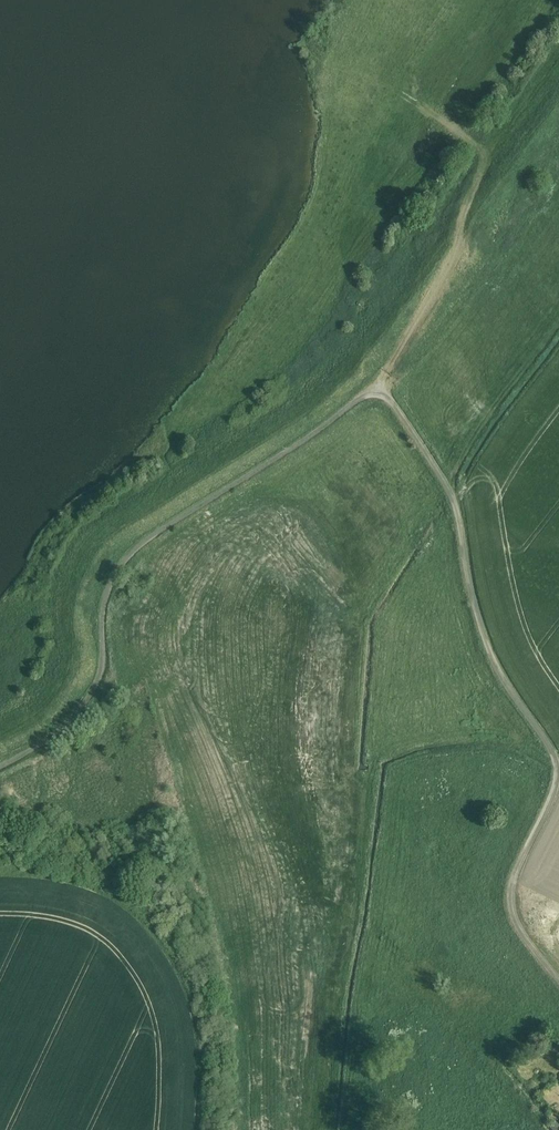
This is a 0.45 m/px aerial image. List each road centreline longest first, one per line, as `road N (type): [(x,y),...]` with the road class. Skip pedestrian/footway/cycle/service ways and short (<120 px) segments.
road 1 (unclassified): [(379,393),(448,488),(487,645),(557,765),(511,898),(523,931),(558,981)]
road 2 (unclassified): [(0,768),(74,723),(96,691),(105,602),(121,567),(366,393),(379,393)]

